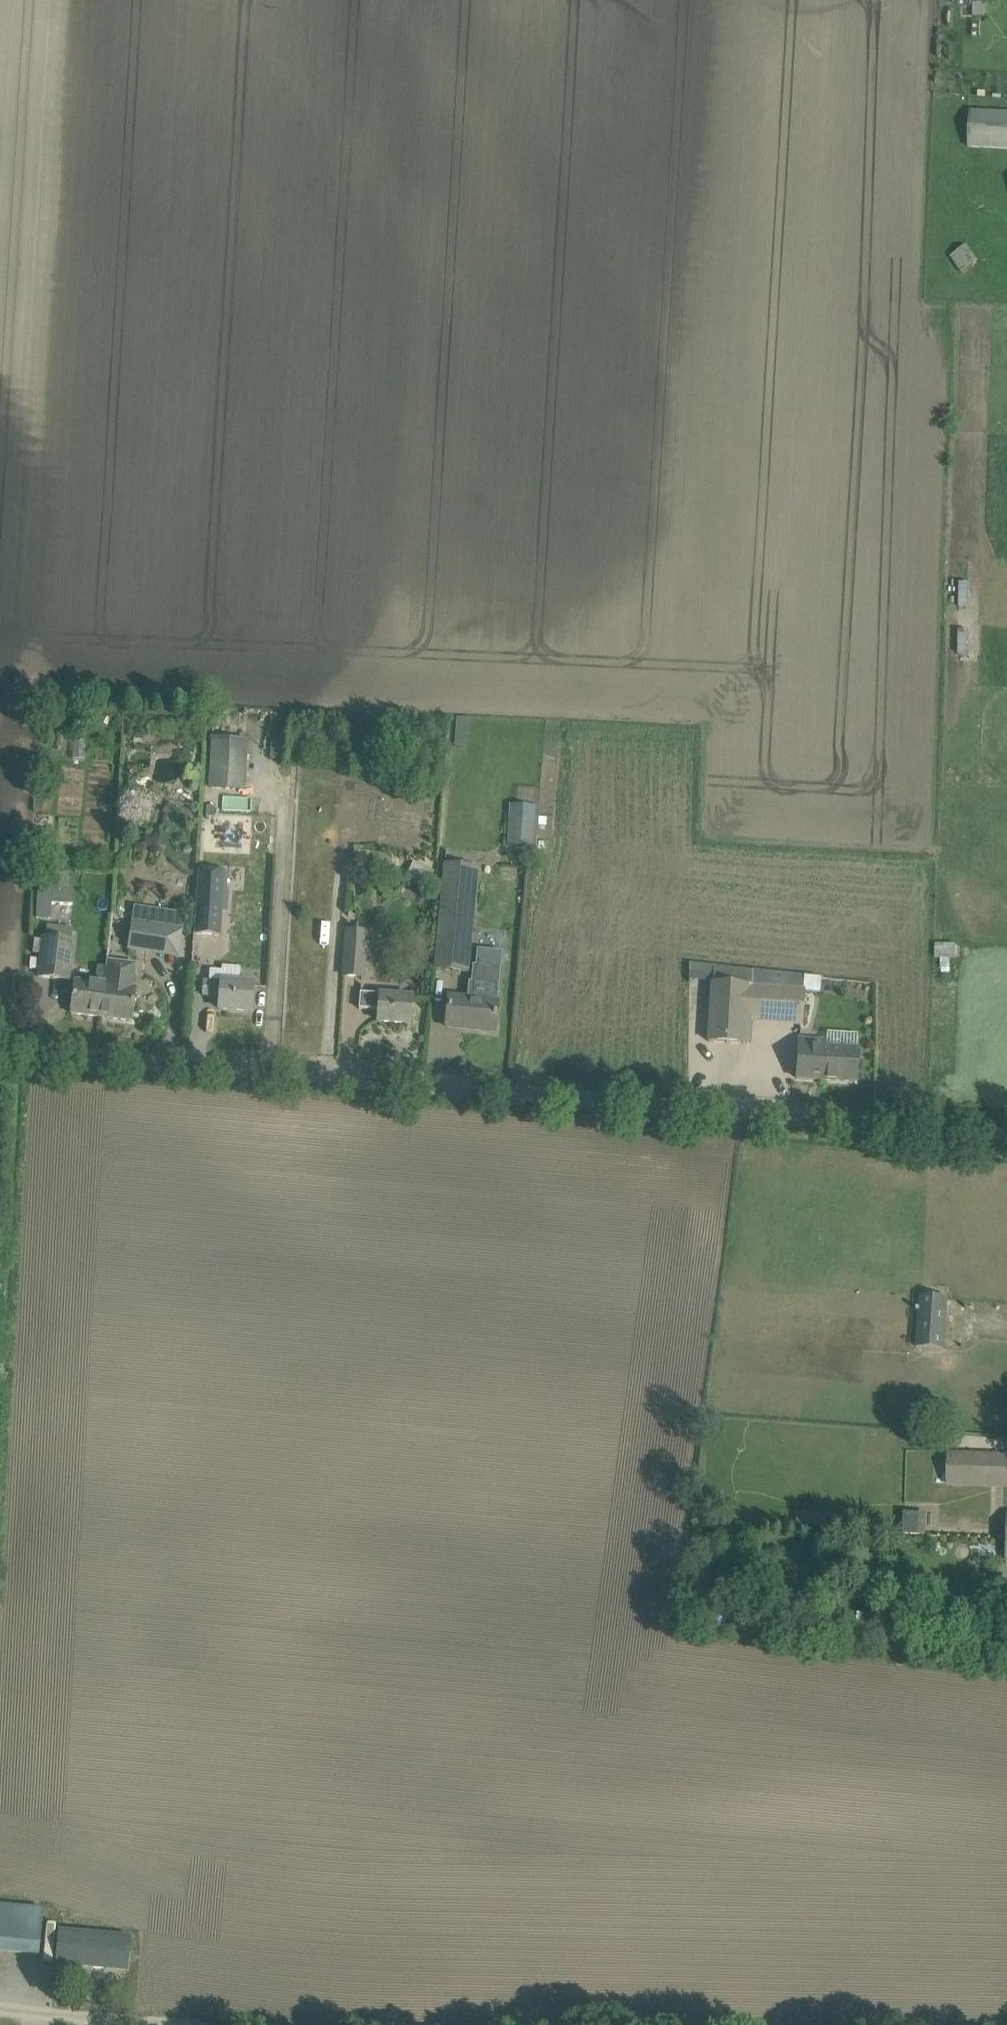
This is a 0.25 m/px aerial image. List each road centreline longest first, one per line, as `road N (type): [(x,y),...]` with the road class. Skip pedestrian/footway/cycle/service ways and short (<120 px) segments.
road 1 (unclassified): [(1006,1136),(0,1047)]
road 2 (unclassified): [(0,2009),(170,2024)]

